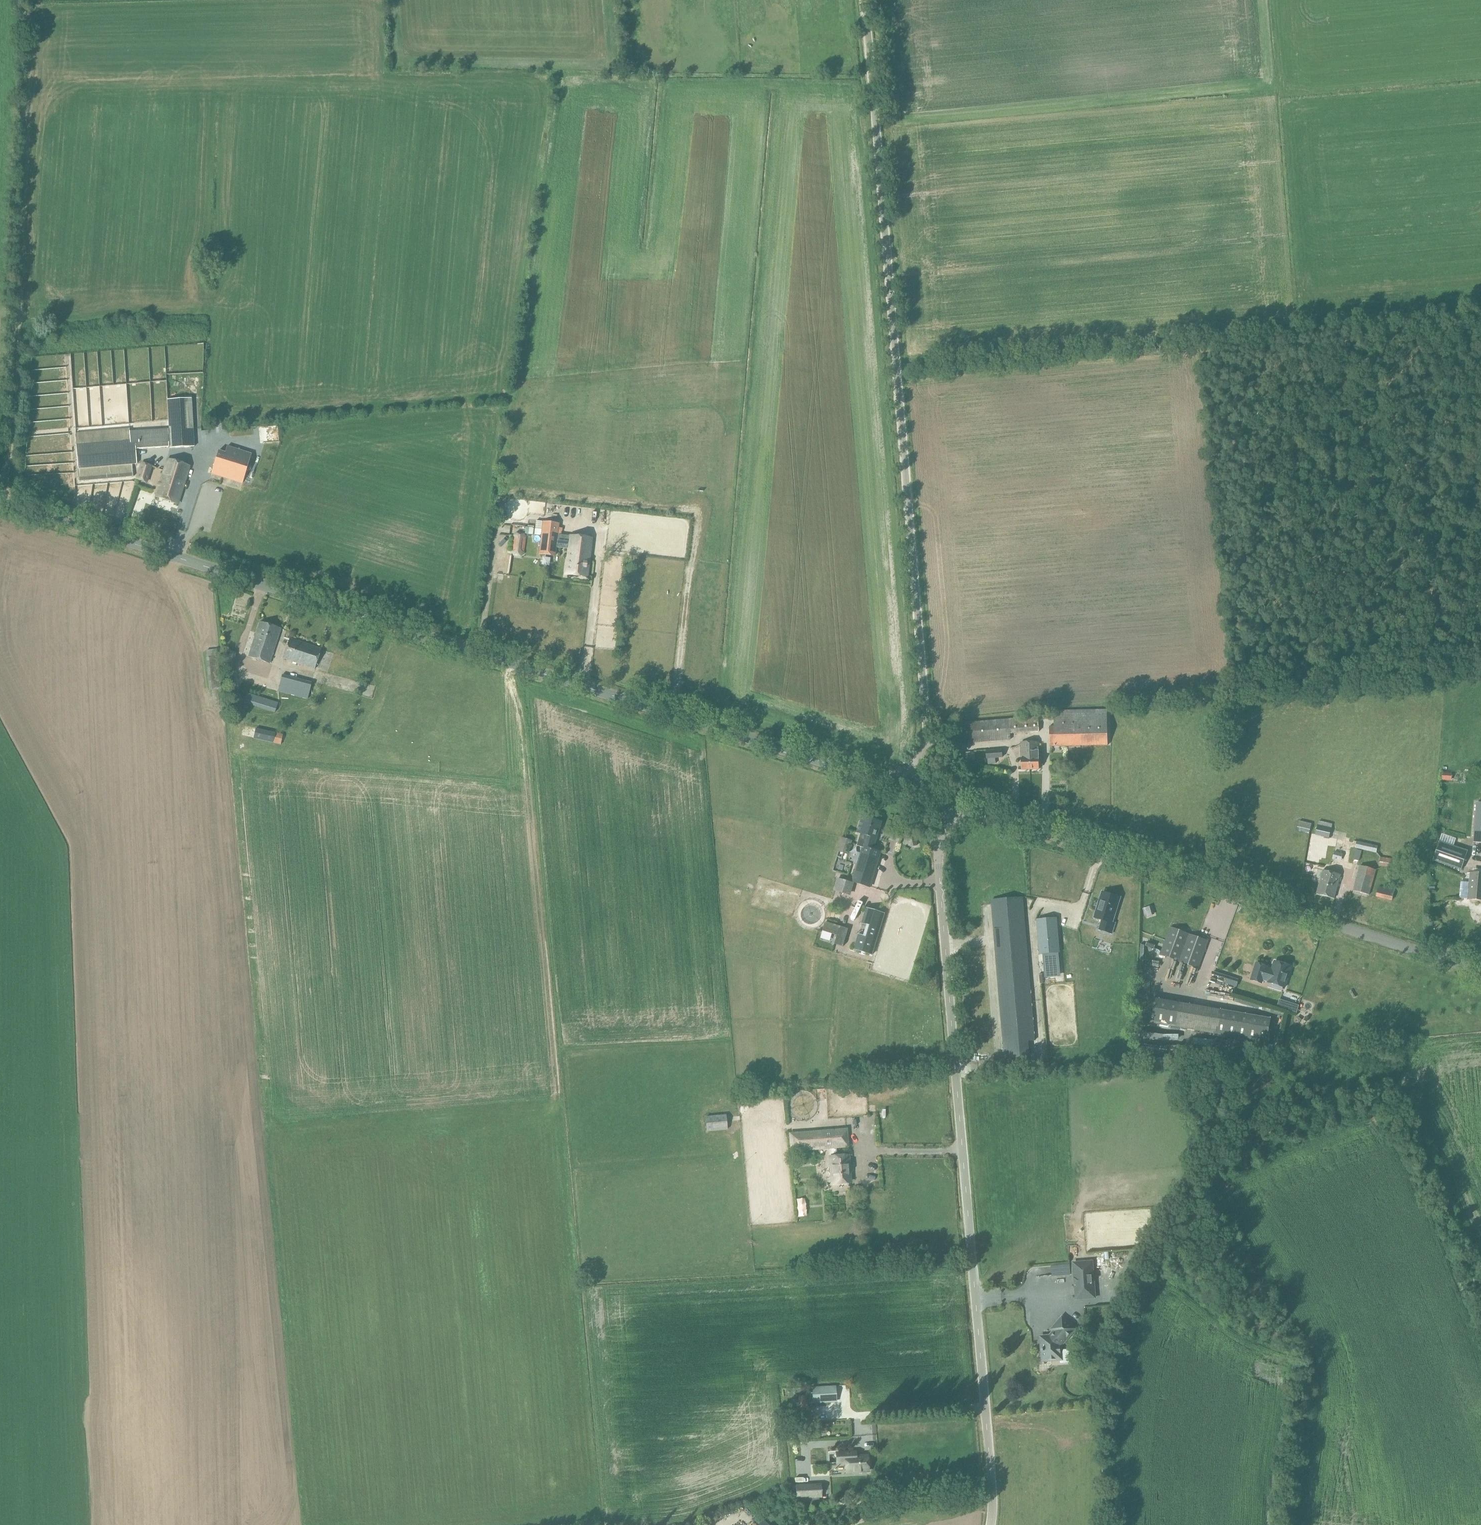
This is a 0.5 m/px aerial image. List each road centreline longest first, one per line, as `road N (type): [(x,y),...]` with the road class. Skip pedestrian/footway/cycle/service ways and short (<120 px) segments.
road 1 (tertiary): [(925,789),(0,497)]
road 2 (unclassified): [(925,789),(937,723),(866,0)]
road 3 (unclassified): [(992,1524),(939,870),(951,816)]
road 4 (tertiary): [(1480,970),(991,815),(951,816)]

